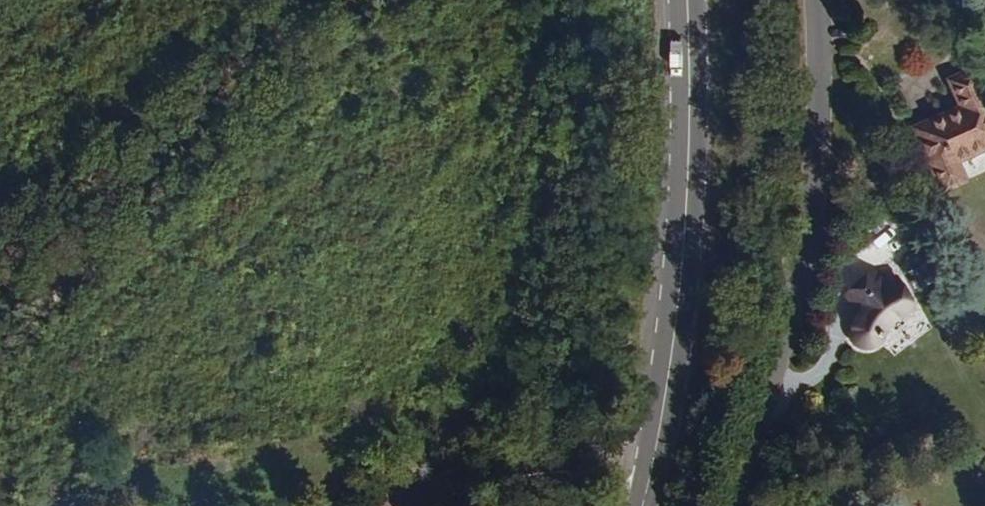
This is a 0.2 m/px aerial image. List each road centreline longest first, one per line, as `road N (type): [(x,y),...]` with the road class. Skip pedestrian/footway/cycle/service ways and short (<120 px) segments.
road 1 (residential): [(829,0),(807,289),(741,505)]
road 2 (primary): [(679,0),(683,166),(651,505)]

